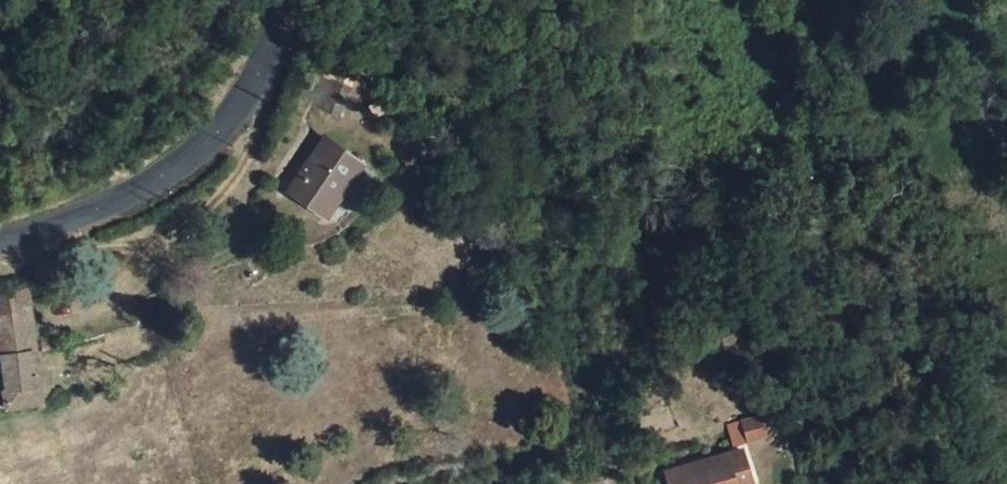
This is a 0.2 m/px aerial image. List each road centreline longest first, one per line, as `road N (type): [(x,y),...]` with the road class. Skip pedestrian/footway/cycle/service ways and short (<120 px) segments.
road 1 (tertiary): [(0,244),(159,175),(218,125),(256,67),(276,0)]

